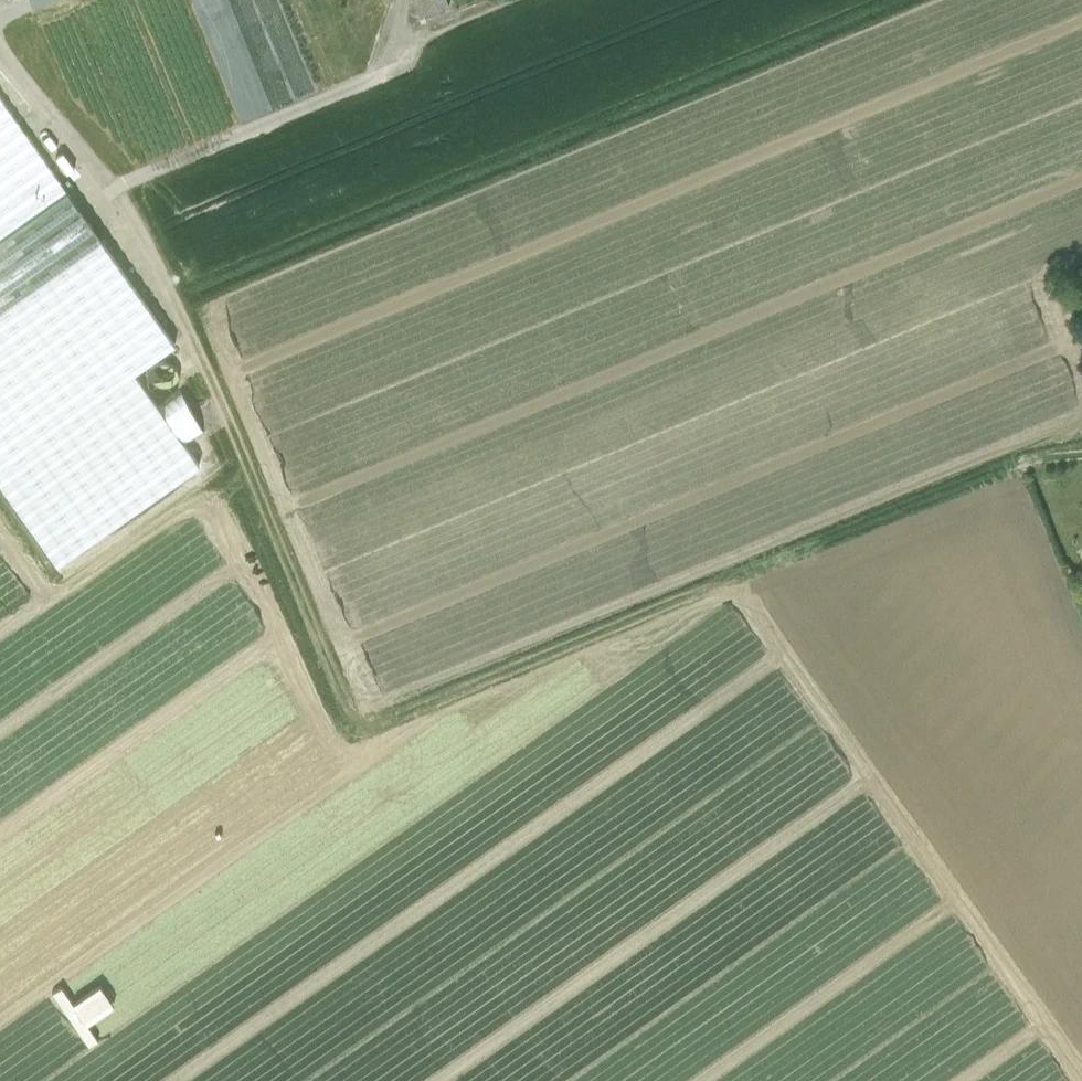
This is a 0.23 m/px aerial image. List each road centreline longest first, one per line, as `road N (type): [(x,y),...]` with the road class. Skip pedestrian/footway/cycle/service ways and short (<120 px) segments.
road 1 (track): [(0,55),(153,257),(223,413)]

